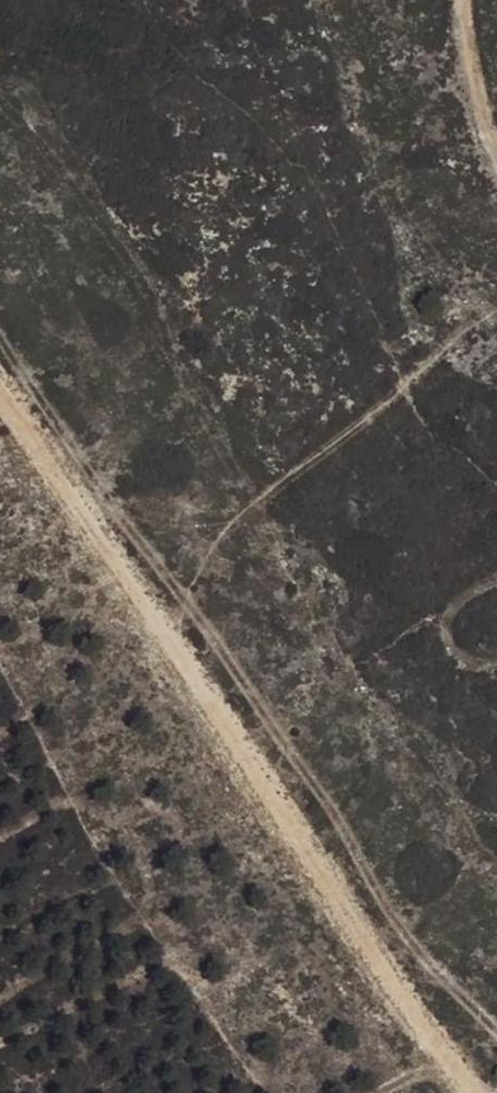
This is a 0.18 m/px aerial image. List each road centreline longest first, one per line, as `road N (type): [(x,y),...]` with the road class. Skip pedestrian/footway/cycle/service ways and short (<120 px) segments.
road 1 (track): [(474,1092),(0,359)]
road 2 (track): [(467,0),(472,59),(496,142)]

